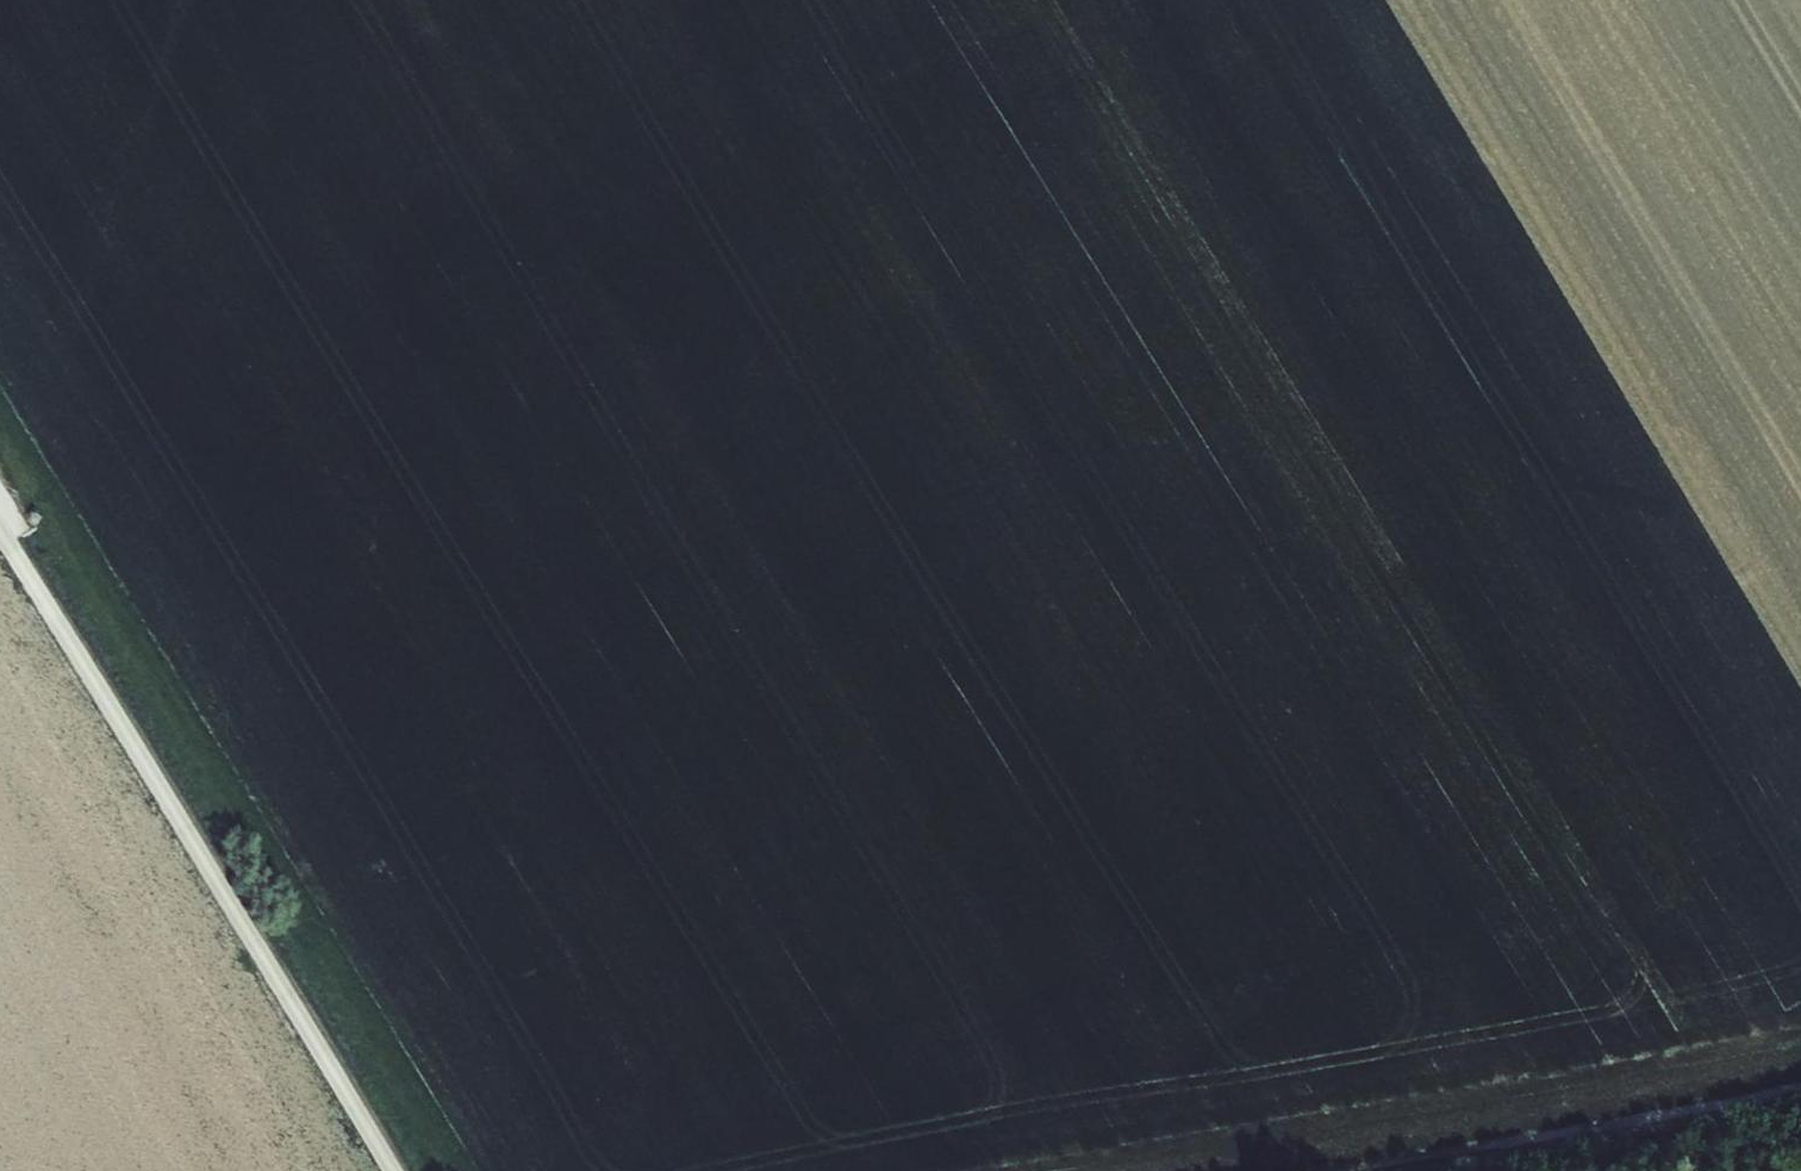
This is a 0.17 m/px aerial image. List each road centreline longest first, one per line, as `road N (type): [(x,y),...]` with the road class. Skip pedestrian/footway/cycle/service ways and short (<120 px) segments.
road 1 (unclassified): [(393,1170),(0,532)]
road 2 (track): [(1393,1170),(1800,1095)]

